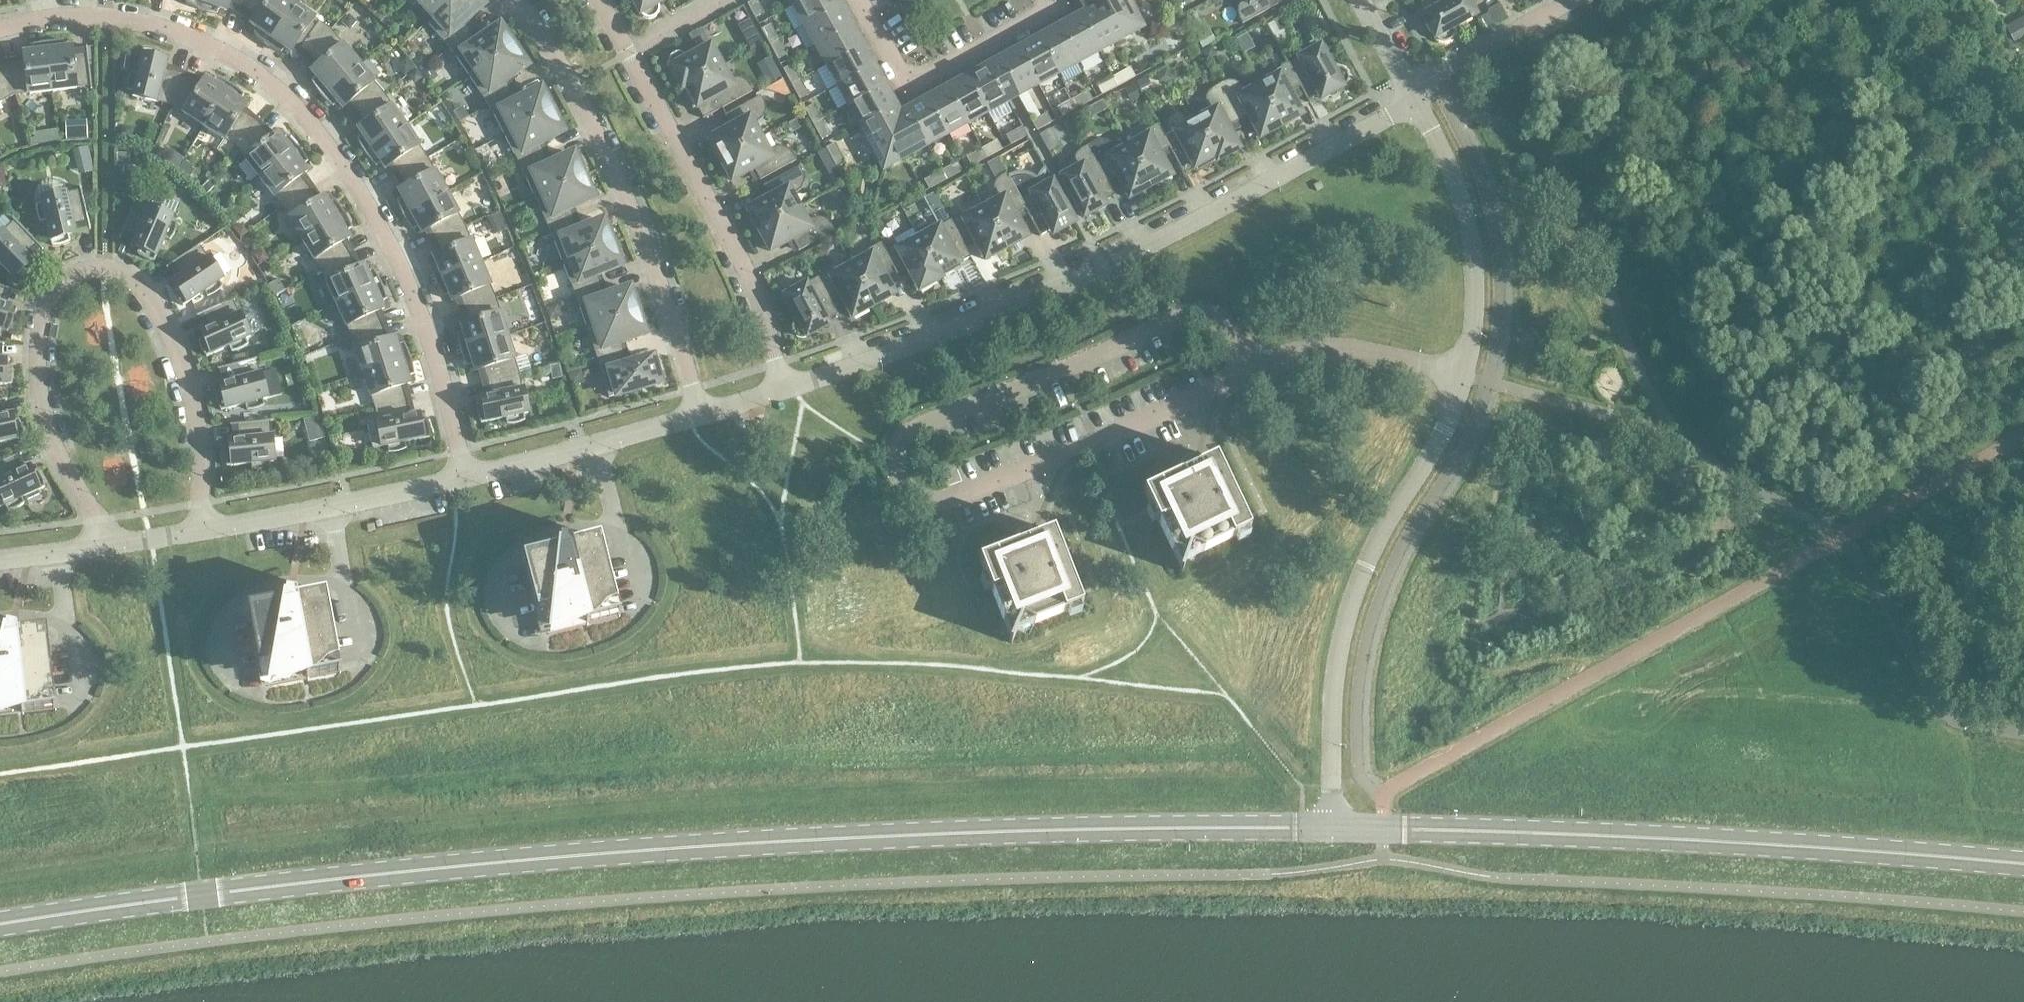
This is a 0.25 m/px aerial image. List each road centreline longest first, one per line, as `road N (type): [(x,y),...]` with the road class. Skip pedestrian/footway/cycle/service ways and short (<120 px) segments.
road 1 (tertiary): [(1332,832),(1037,832),(453,866),(200,892),(0,926)]
road 2 (residential): [(463,479),(425,334),(386,242),(332,153),(278,95),(202,46),(134,25),(54,23),(0,34)]
road 3 (residential): [(786,396),(1098,270),(1418,103)]
road 4 (tertiary): [(2023,868),(1875,854),(1332,832)]
road 5 (residential): [(109,551),(43,401),(44,315),(72,276),(126,278),(151,301),(175,348),(199,425),(202,534)]
road 6 (residential): [(1332,832),(1336,688),(1357,590),(1378,542),(1453,424),(1462,380)]
road 7 (residential): [(699,418),(650,252),(571,87),(511,0)]
road 8 (residential): [(595,0),(677,146),(786,396)]
road 9 (residential): [(1462,380),(1477,328),(1476,269),(1462,192),(1418,103)]
road 10 (residential): [(1055,0),(906,85),(858,0)]
road 11 (residential): [(202,534),(463,479)]
road 12 (residential): [(463,479),(699,418)]
road 13 (residential): [(1271,366),(1344,352),(1462,380)]
road 14 (residential): [(1412,92),(1580,0)]

